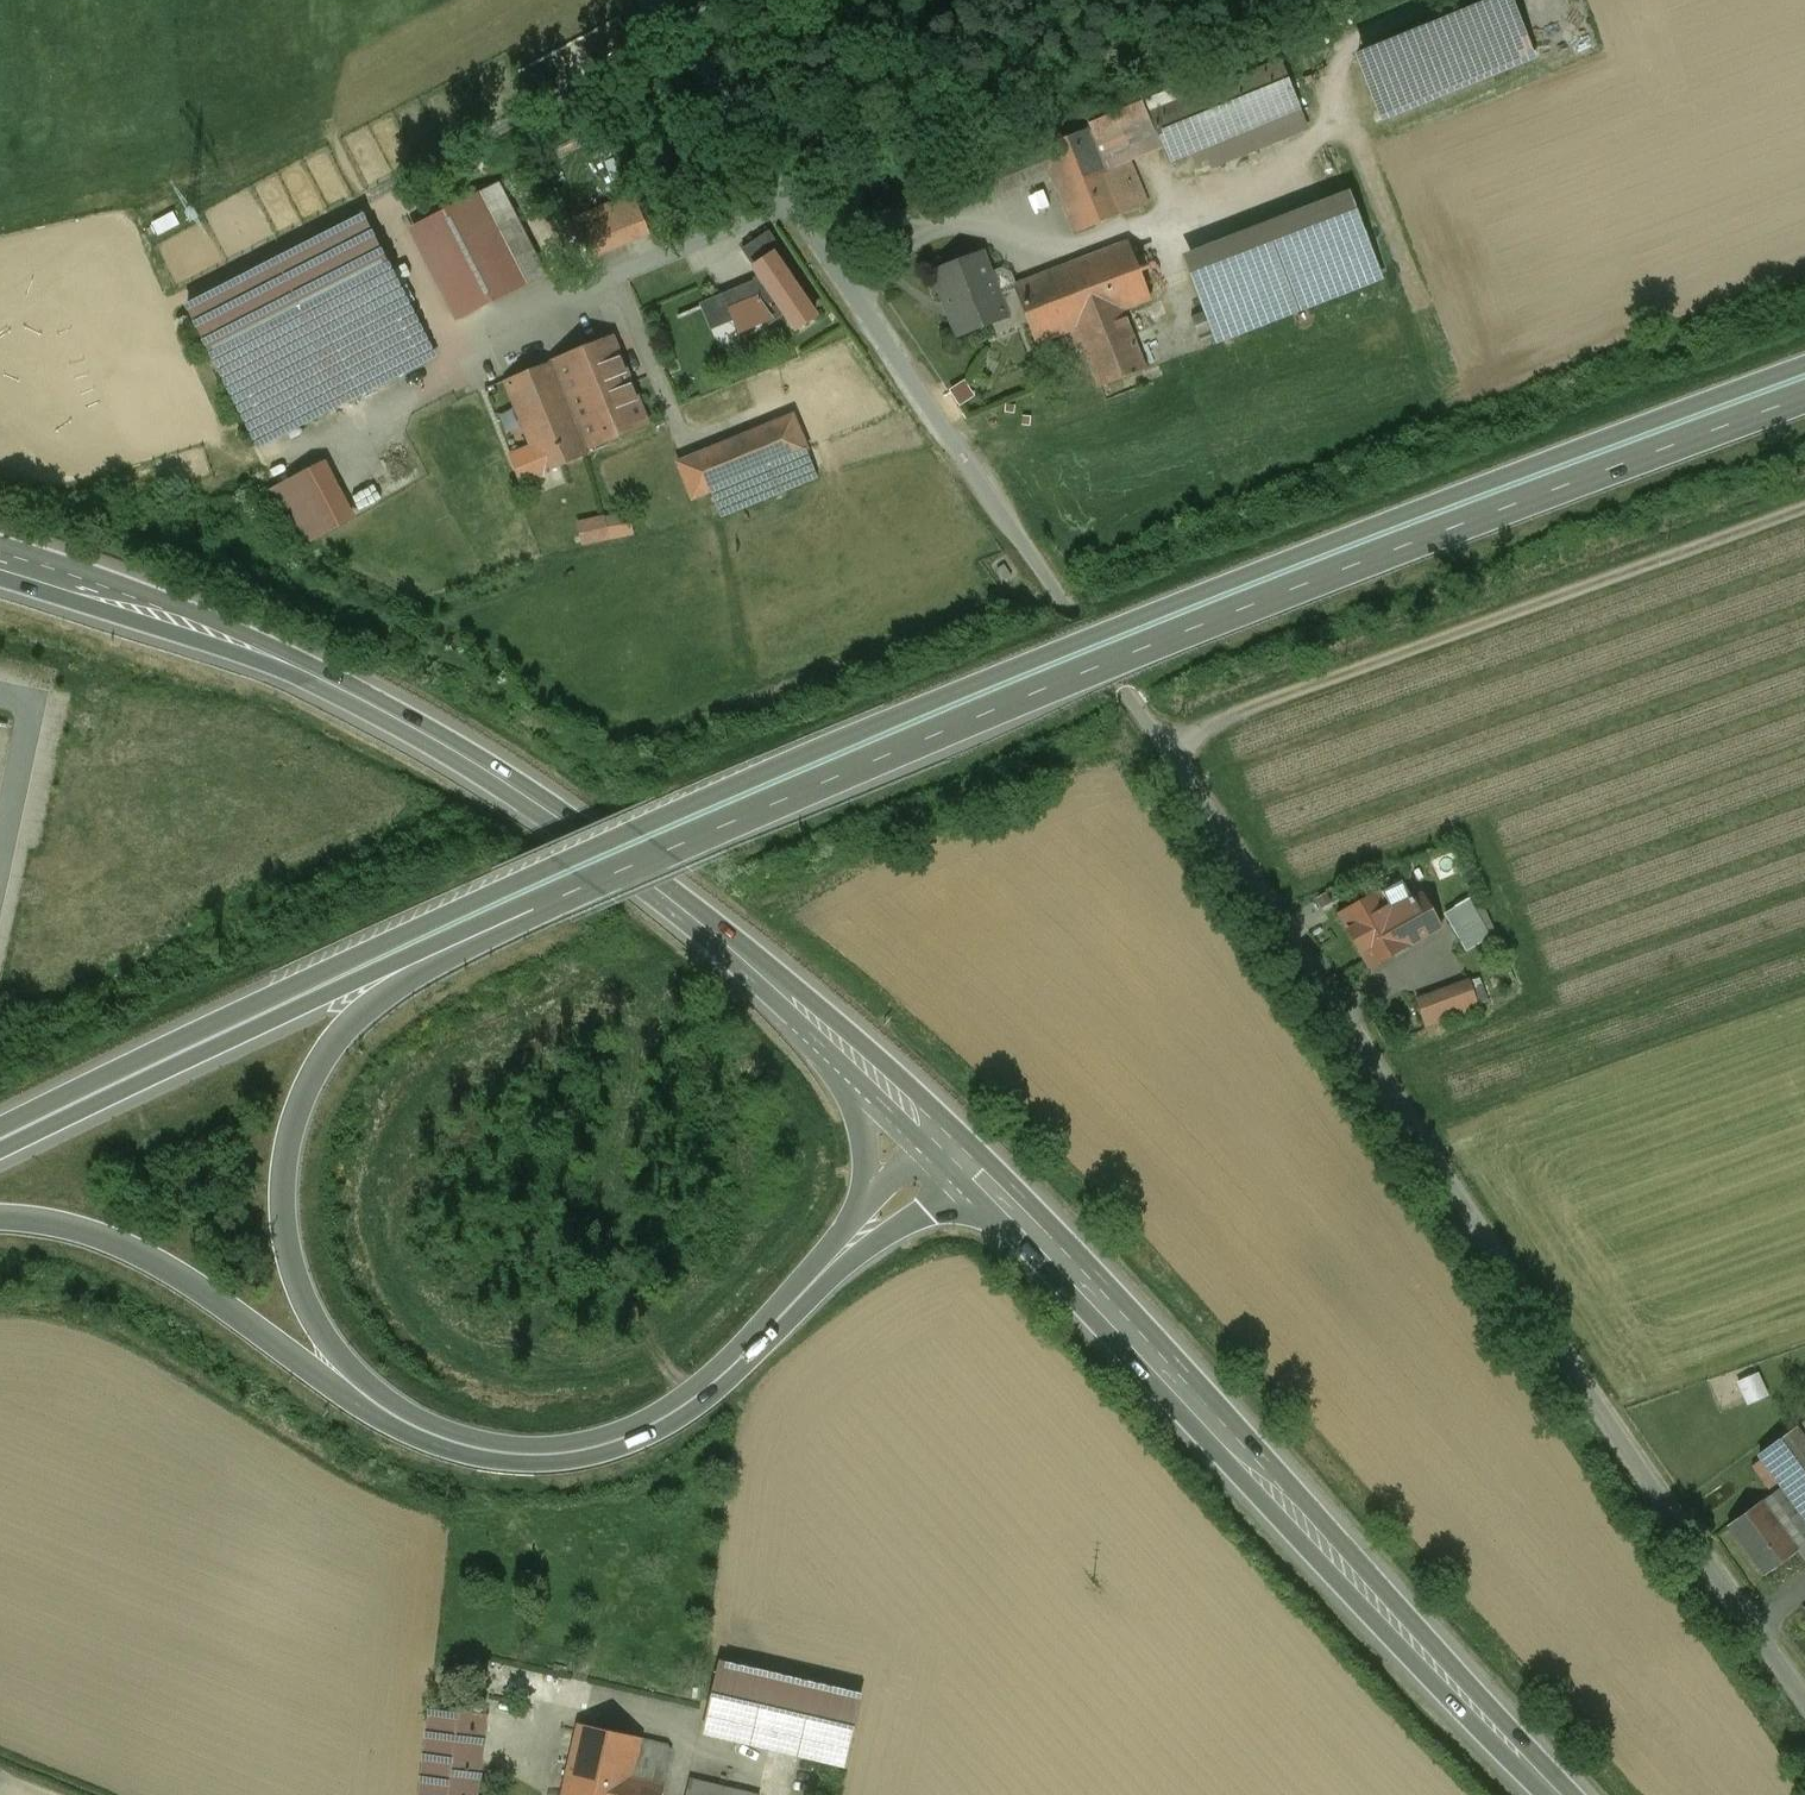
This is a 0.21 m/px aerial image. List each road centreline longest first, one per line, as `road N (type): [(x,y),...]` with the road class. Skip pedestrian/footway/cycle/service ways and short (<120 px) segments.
road 1 (residential): [(654,0),(1647,1477),(1804,1699)]
road 2 (trunk): [(1804,368),(1122,626),(672,813),(193,1028),(0,1126)]
road 3 (trunk): [(539,909),(1139,651),(1804,398)]
road 4 (secondary): [(0,553),(164,608),(445,745),(666,891),(853,1059)]
road 5 (secondary): [(970,1165),(1559,1794)]
road 6 (track): [(1167,755),(1272,700),(1804,507)]
road 7 (trunk): [(391,1419),(322,1336),(299,1282),(283,1207),(305,1098),(336,1039),(371,1004),(420,969),(539,909)]
road 8 (trunk): [(0,1160),(126,1094),(539,909)]
road 9 (trunk): [(805,1290),(704,1391),(609,1447),(504,1454),(391,1419)]
road 10 (trunk): [(0,1221),(55,1227),(172,1280),(391,1419)]
road 11 (trunk): [(805,1290),(894,1237),(970,1165)]
road 12 (trunk): [(853,1059),(869,1177),(864,1219)]

